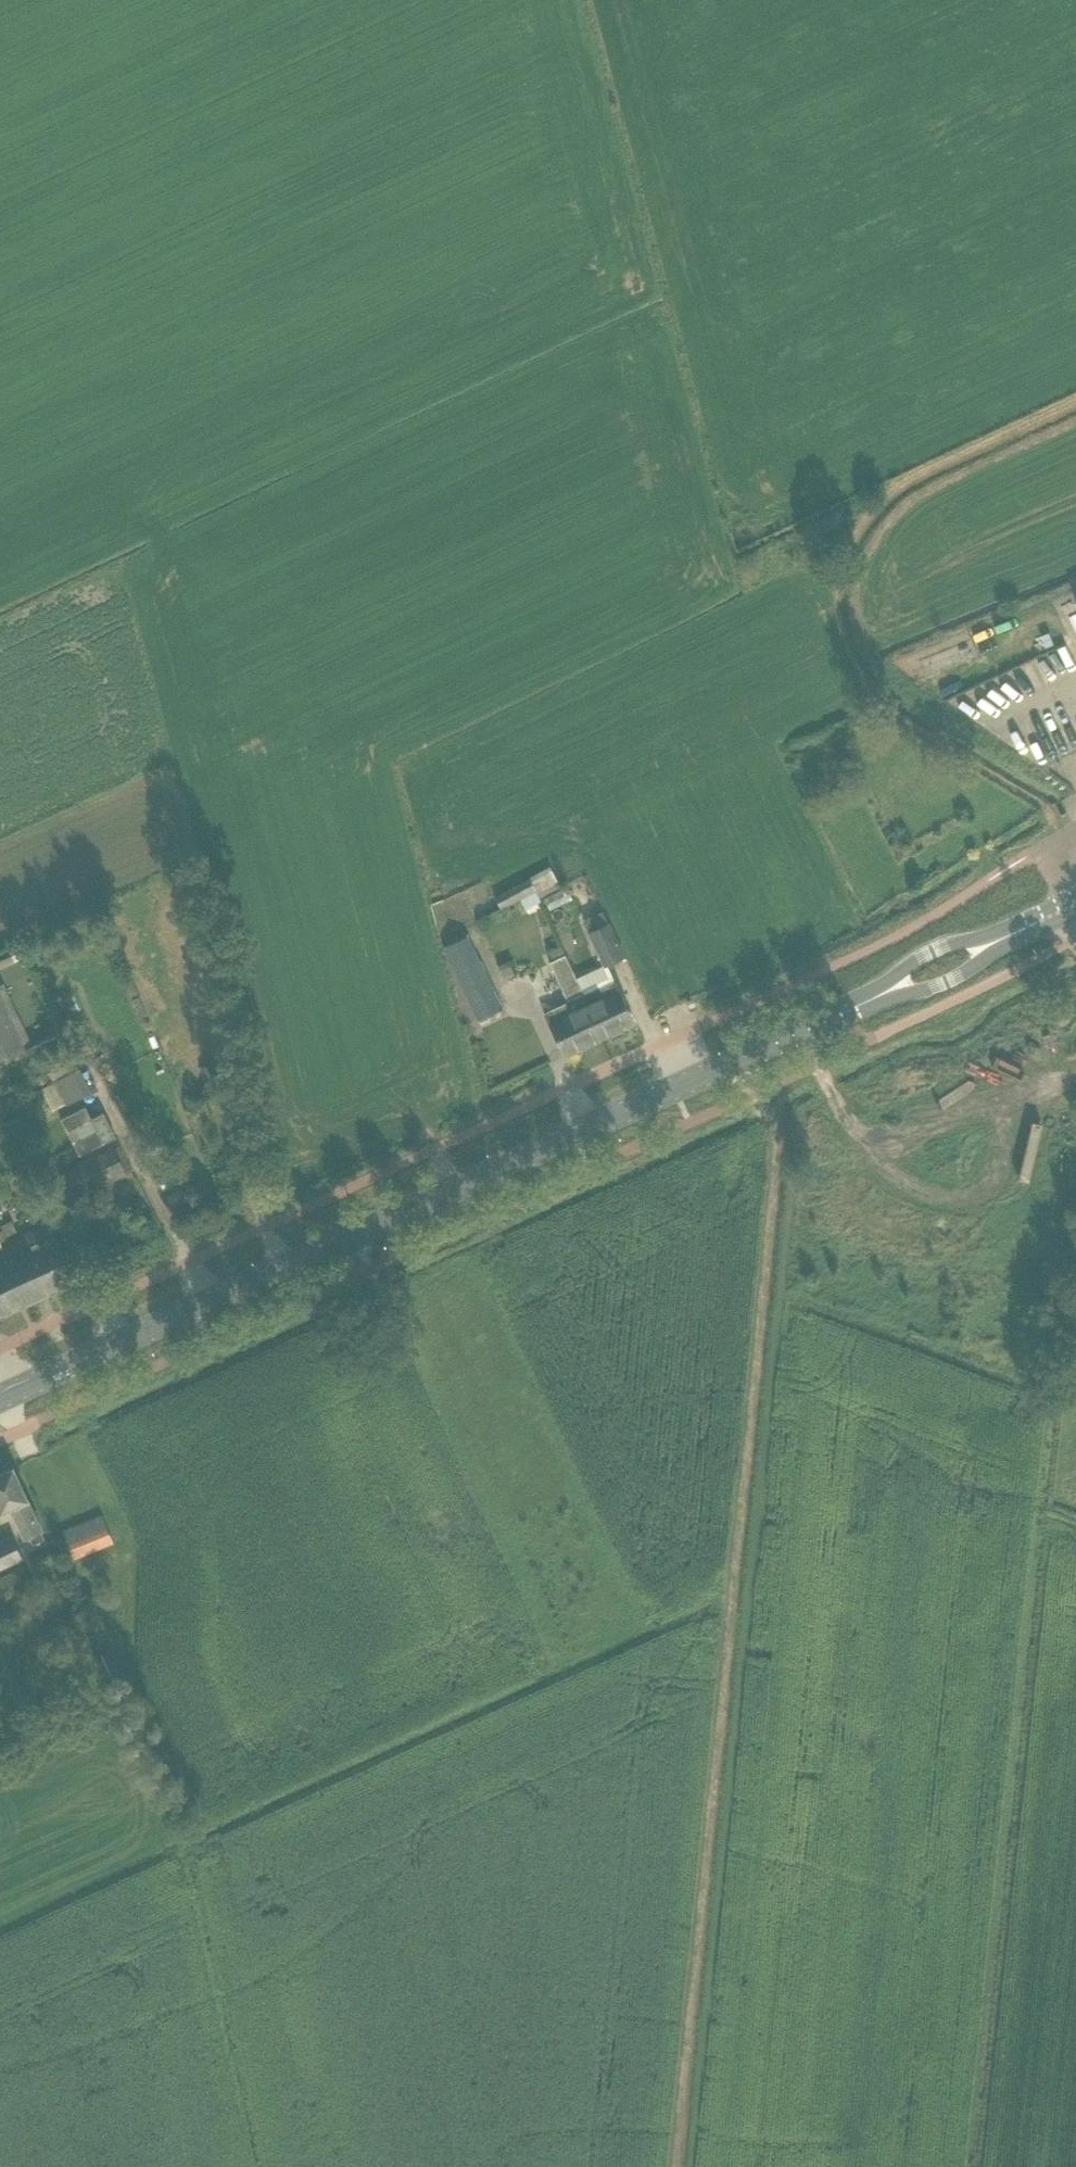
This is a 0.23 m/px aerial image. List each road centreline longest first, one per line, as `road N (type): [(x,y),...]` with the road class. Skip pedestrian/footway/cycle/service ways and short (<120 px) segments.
road 1 (secondary): [(0,1399),(867,1000)]
road 2 (secondary): [(867,1000),(916,993),(971,967),(1011,936)]
road 3 (secondary): [(1011,936),(959,943),(867,1000)]

